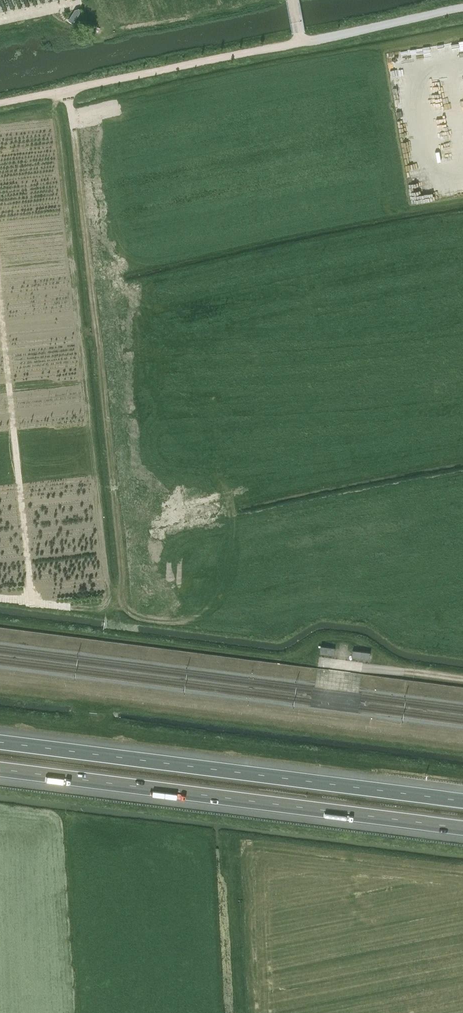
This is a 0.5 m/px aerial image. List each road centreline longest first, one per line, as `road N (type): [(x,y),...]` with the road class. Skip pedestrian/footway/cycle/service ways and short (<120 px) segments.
road 1 (unclassified): [(0,104),(462,9)]
road 2 (motorway): [(0,770),(462,829)]
road 3 (motorway): [(462,800),(0,742)]

